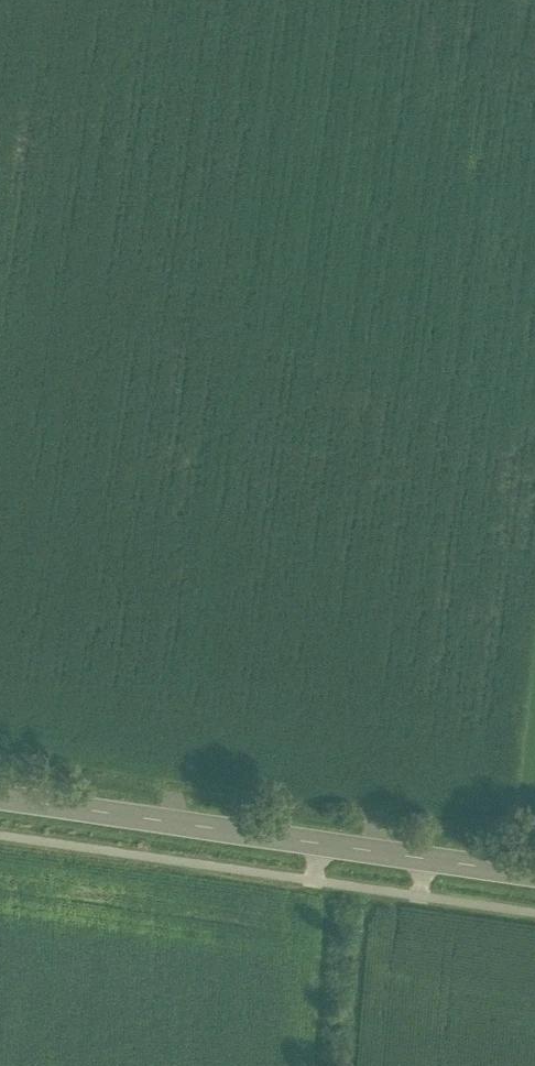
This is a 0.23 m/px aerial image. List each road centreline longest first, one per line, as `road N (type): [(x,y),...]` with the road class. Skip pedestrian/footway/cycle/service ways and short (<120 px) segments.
road 1 (secondary): [(534,876),(0,798)]

